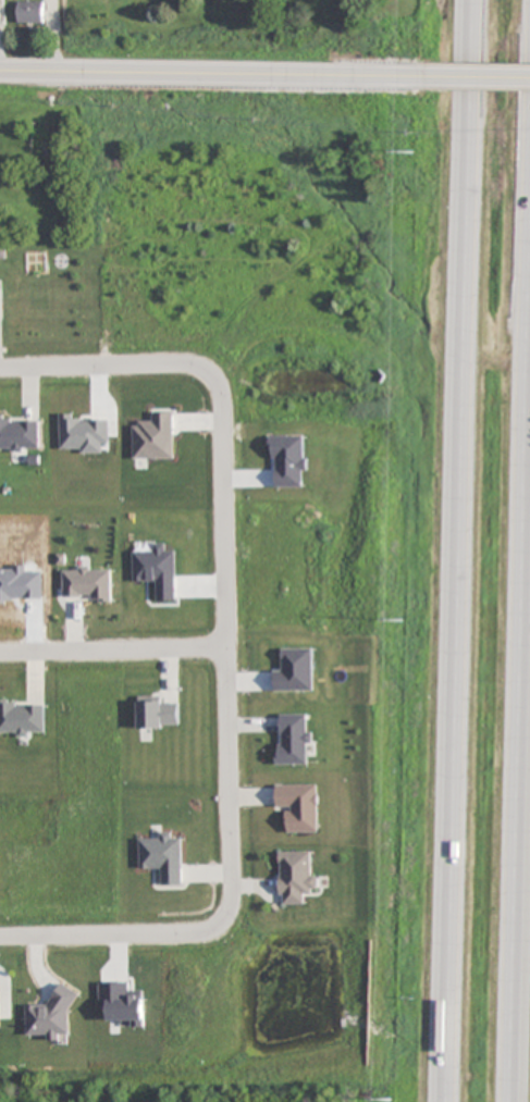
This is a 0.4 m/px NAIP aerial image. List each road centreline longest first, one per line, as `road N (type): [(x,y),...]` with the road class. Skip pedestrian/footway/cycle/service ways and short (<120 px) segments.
road 1 (motorway): [(472,0),(447,1101)]
road 2 (residential): [(205,366),(221,381),(229,924)]
road 3 (residential): [(419,77),(0,72)]
road 4 (motorway): [(522,1101),(529,761)]
road 5 (residential): [(229,924),(208,937),(0,943)]
road 6 (residential): [(229,656),(0,659)]
road 7 (residential): [(0,368),(205,366)]

